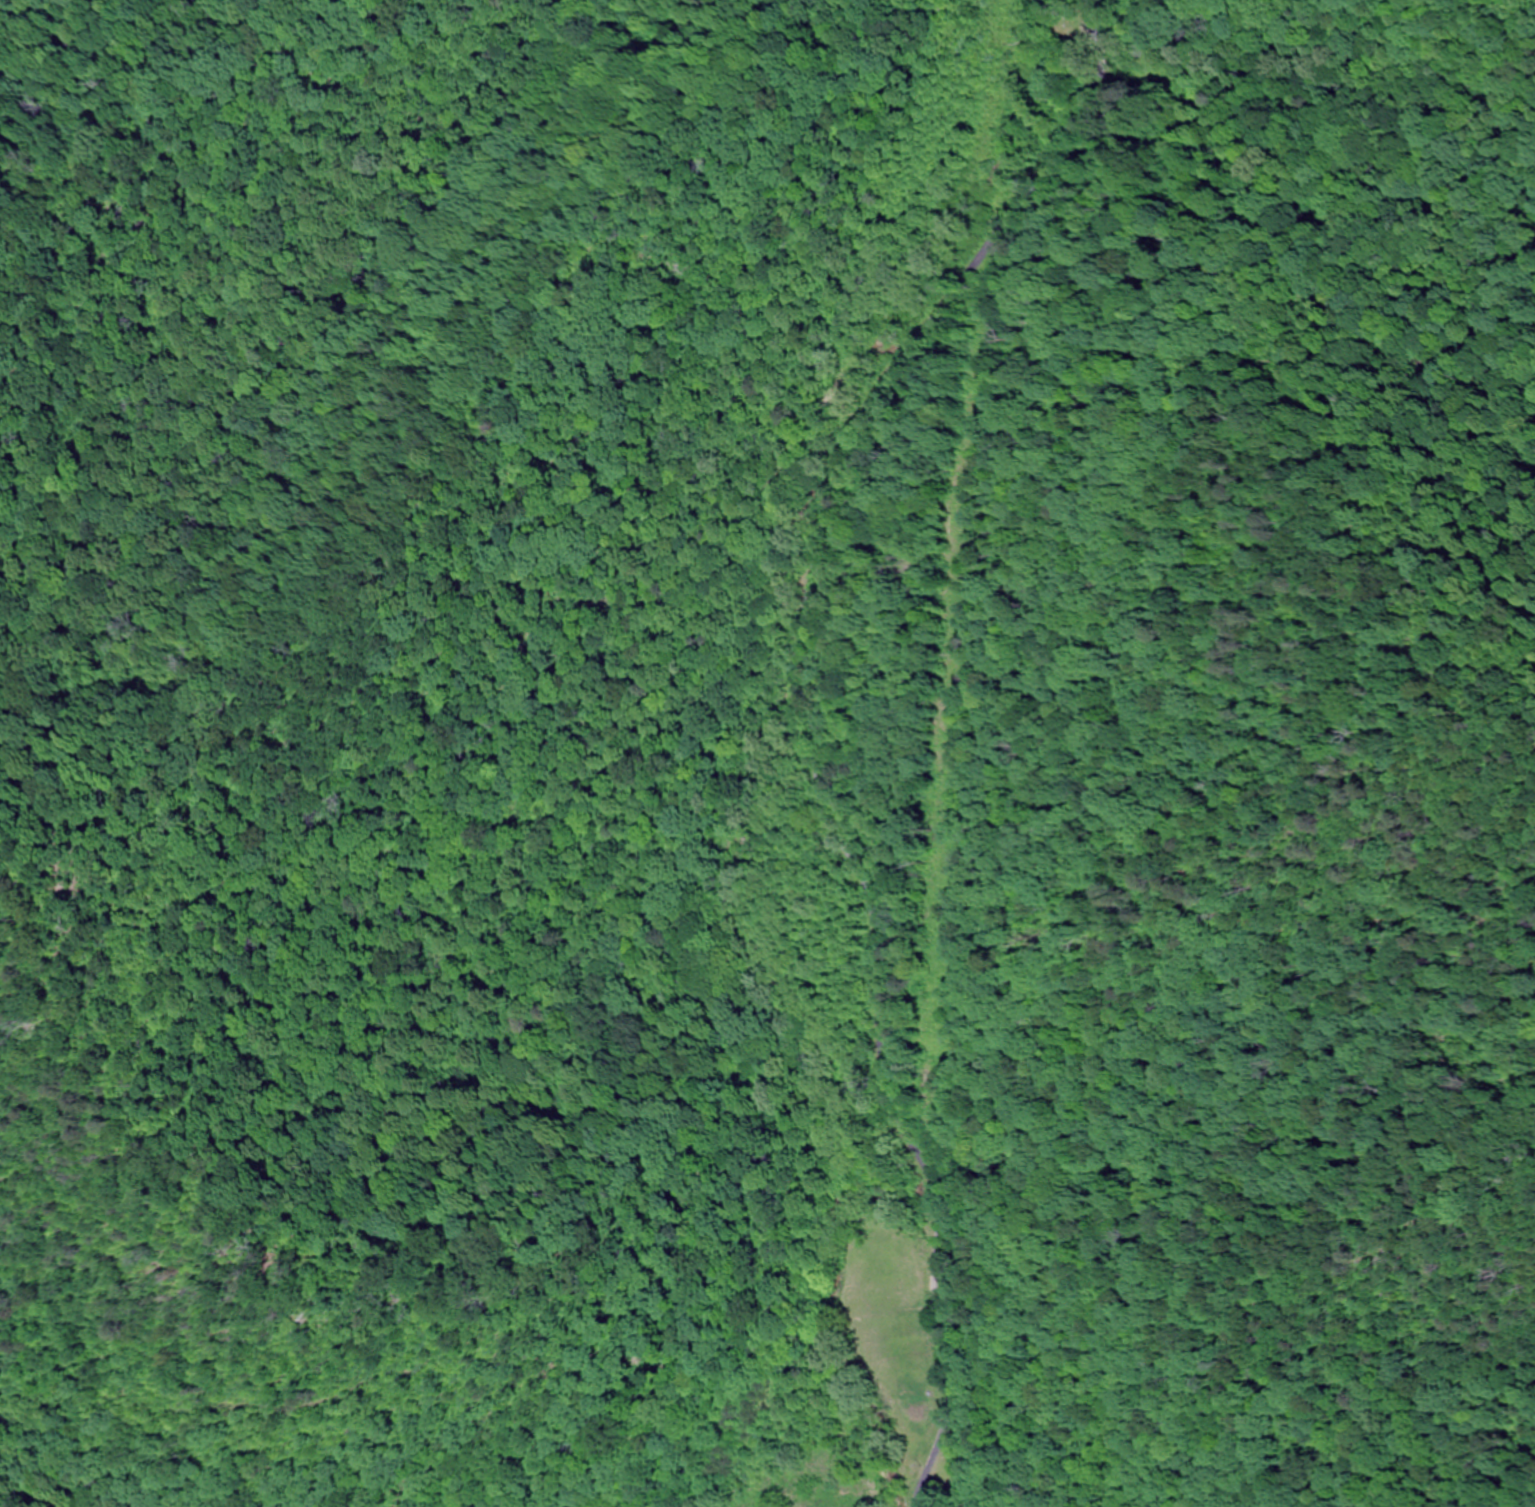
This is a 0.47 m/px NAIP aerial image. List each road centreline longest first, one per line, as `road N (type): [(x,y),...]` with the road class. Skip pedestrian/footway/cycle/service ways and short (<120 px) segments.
road 1 (residential): [(931,1506),(924,1331),(892,1016),(836,756),(830,623),(842,502),(888,393),(1098,86),(1093,0)]

